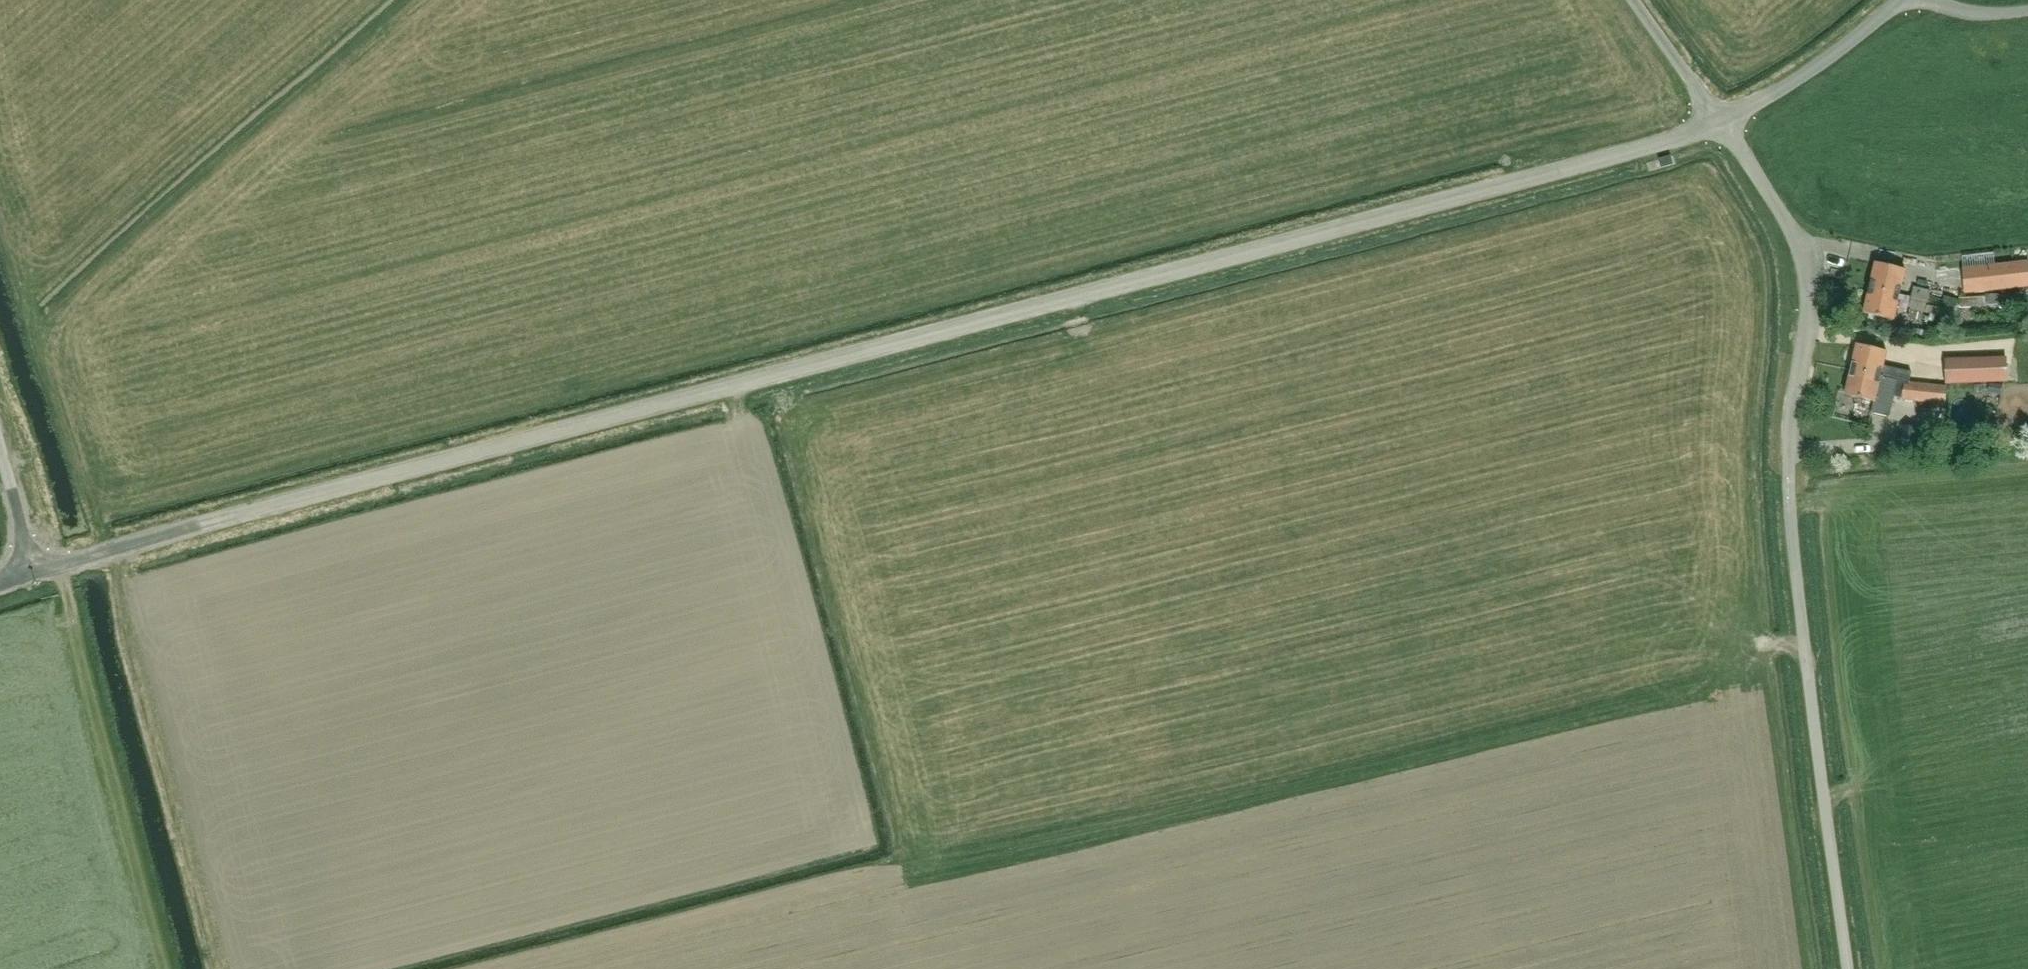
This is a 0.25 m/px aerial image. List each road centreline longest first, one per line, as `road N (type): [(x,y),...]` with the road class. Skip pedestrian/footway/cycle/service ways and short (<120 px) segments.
road 1 (unclassified): [(31,569),(1721,120)]
road 2 (unclassified): [(1847,968),(1787,467),(1806,265),(1801,243),(1721,120)]
road 3 (unclassified): [(1721,120),(1824,58),(1898,0)]
road 4 (unclassified): [(1721,120),(1634,0)]

